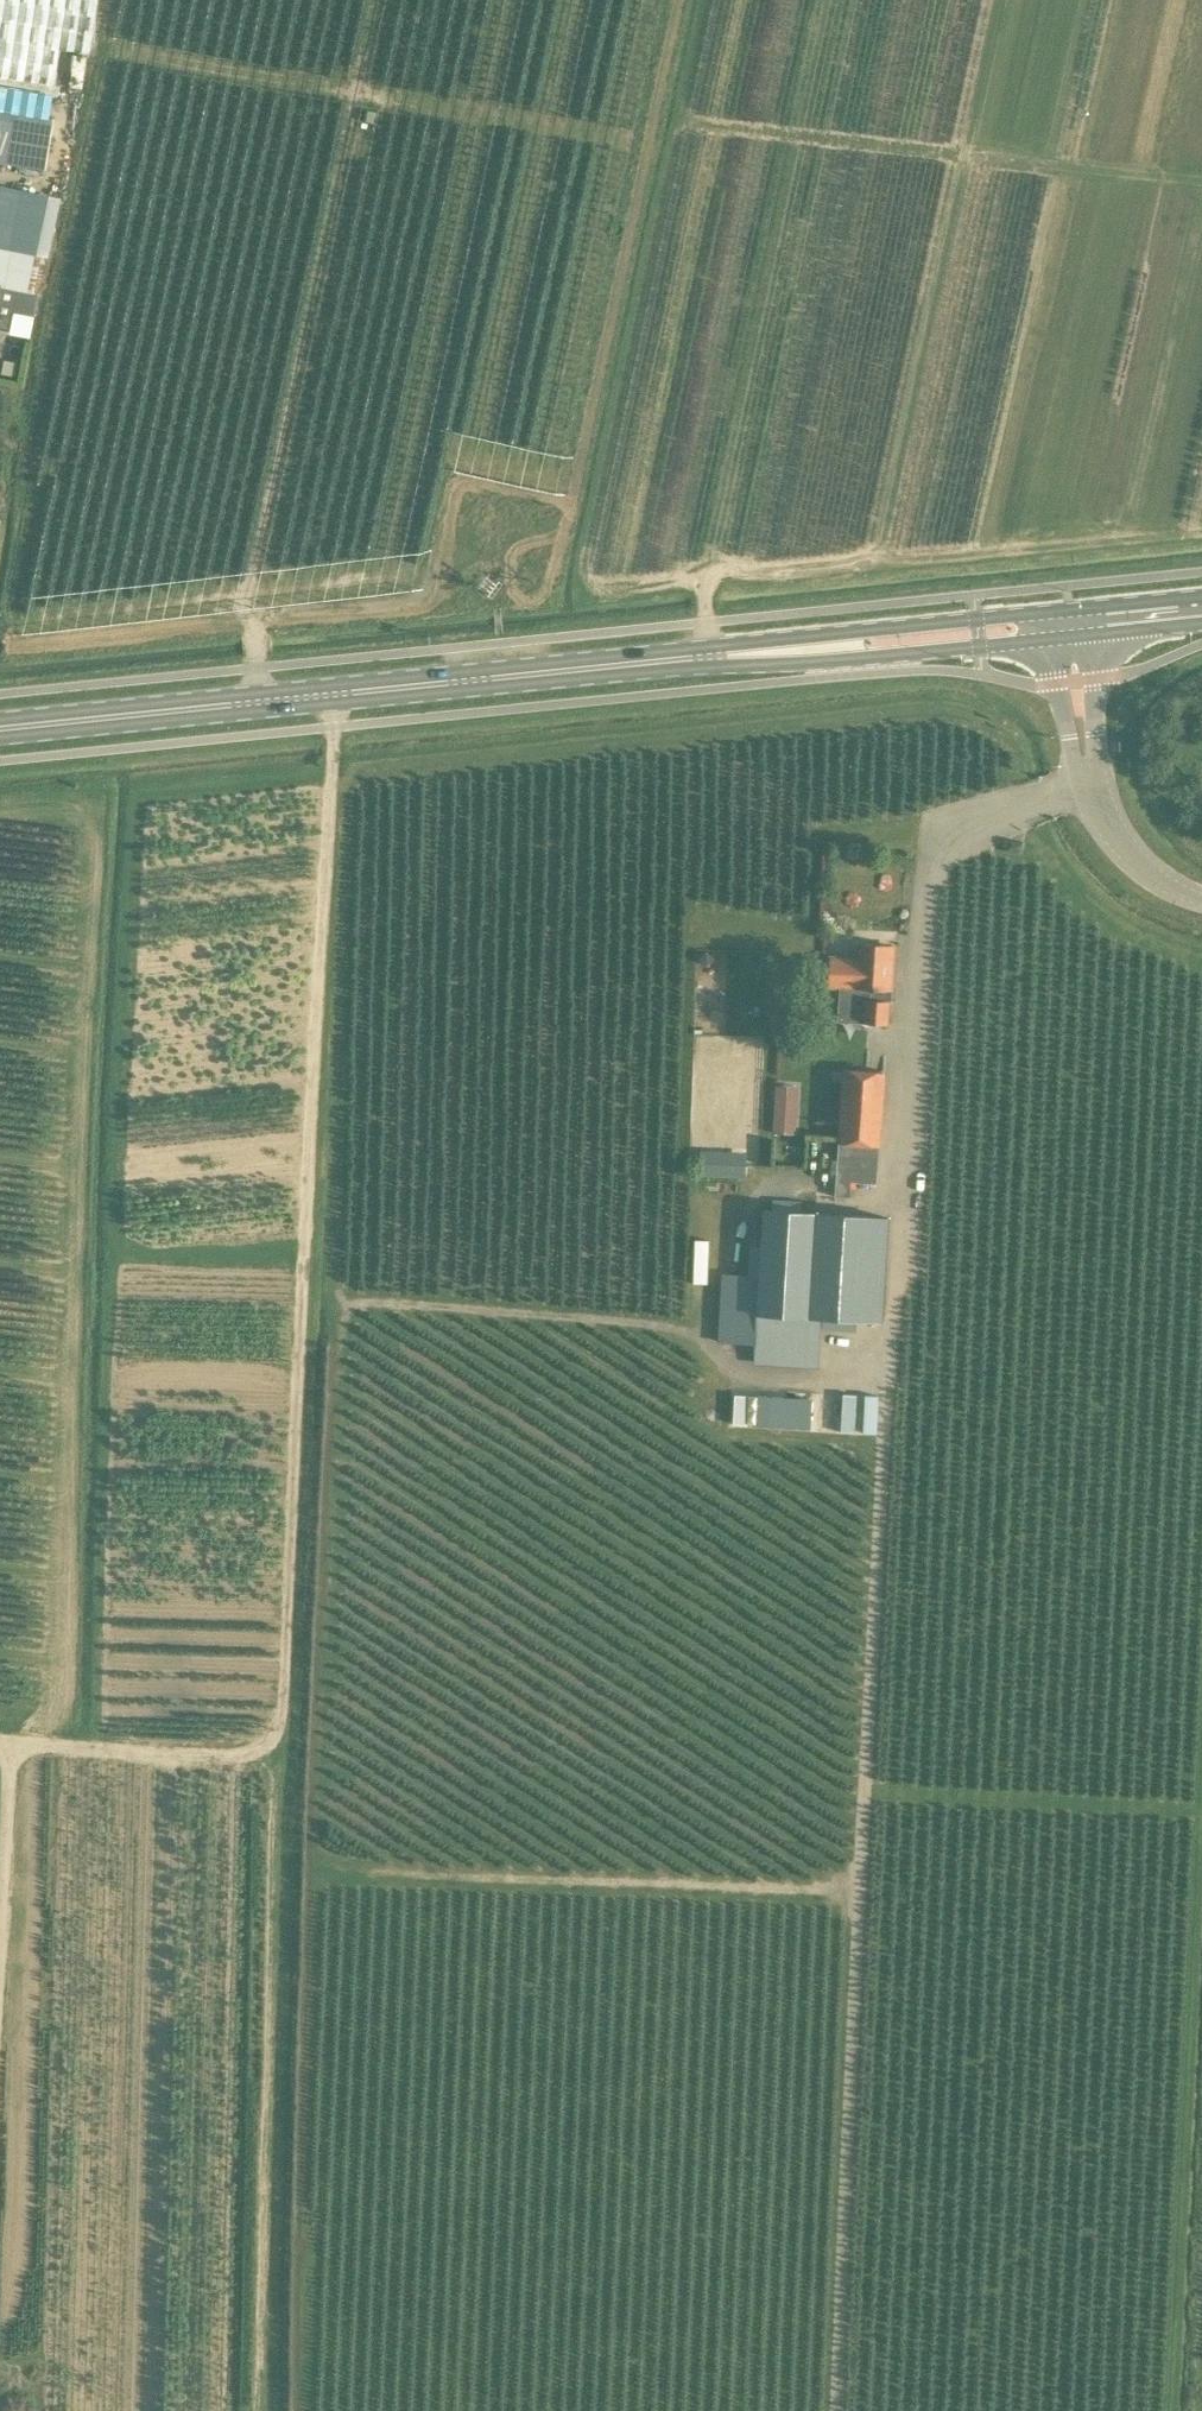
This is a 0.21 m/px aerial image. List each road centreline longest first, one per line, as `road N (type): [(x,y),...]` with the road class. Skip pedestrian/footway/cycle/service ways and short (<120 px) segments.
road 1 (primary): [(0,731),(1070,627)]
road 2 (unclassified): [(1201,898),(1142,863),(1111,823),(1093,782),(1070,627)]
road 3 (primary): [(1070,627),(1201,613)]

